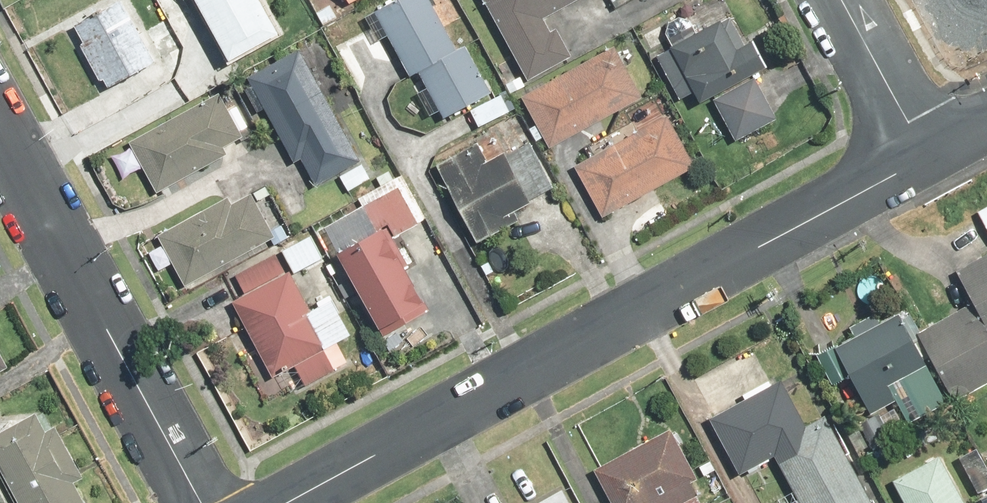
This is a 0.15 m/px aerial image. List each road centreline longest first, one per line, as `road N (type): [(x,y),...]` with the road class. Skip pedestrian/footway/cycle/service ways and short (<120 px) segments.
road 1 (unclassified): [(285,502),(927,158)]
road 2 (residential): [(0,134),(199,502)]
road 3 (residential): [(842,0),(927,158)]

